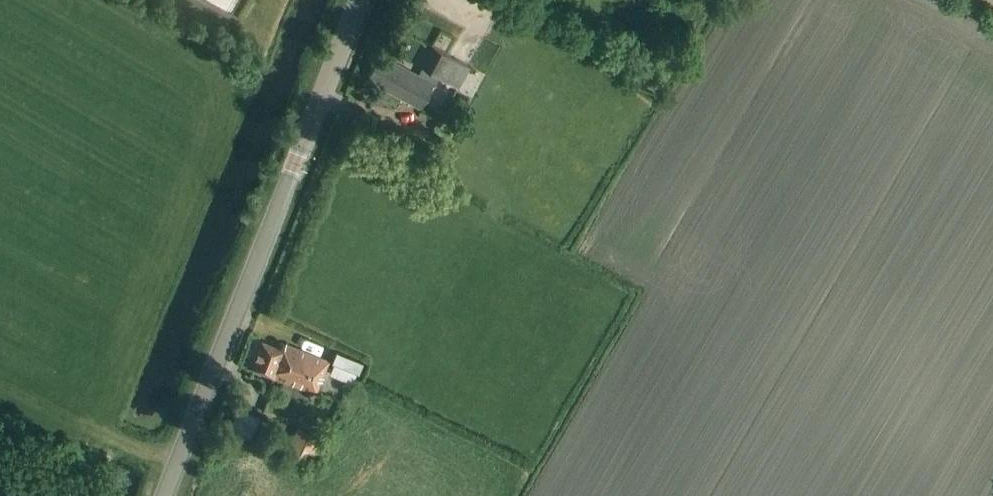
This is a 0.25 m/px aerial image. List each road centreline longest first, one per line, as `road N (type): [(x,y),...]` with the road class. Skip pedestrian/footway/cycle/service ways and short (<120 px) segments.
road 1 (tertiary): [(160,495),(358,0)]

